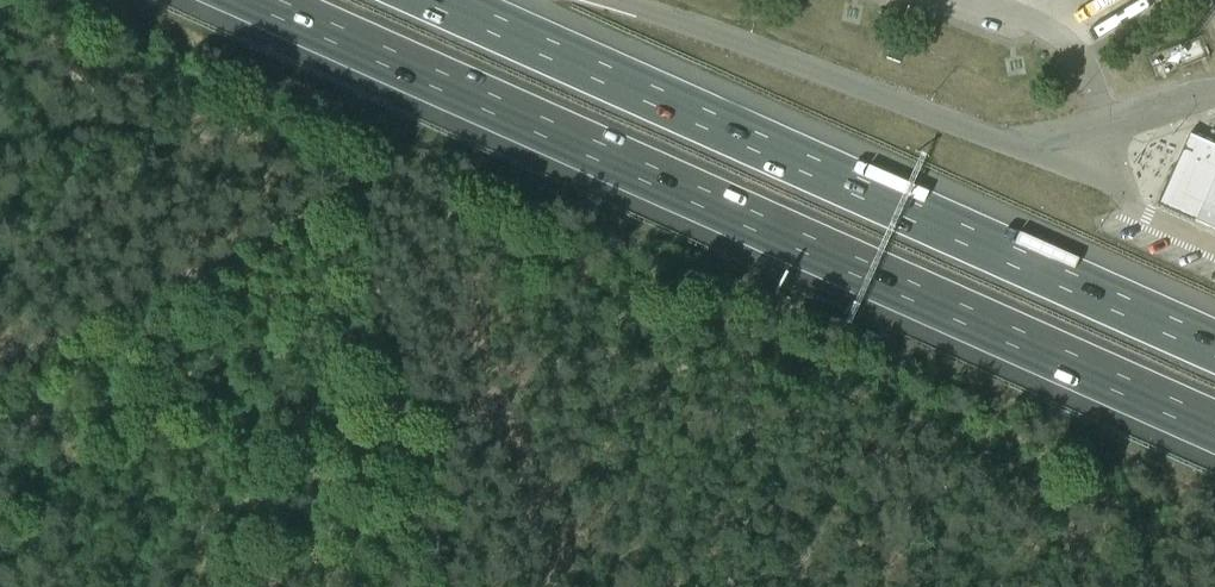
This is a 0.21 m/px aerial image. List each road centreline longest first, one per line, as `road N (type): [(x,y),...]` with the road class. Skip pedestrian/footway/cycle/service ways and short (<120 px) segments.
road 1 (motorway): [(257,0),(1214,428)]
road 2 (motorway): [(1214,347),(438,0)]

